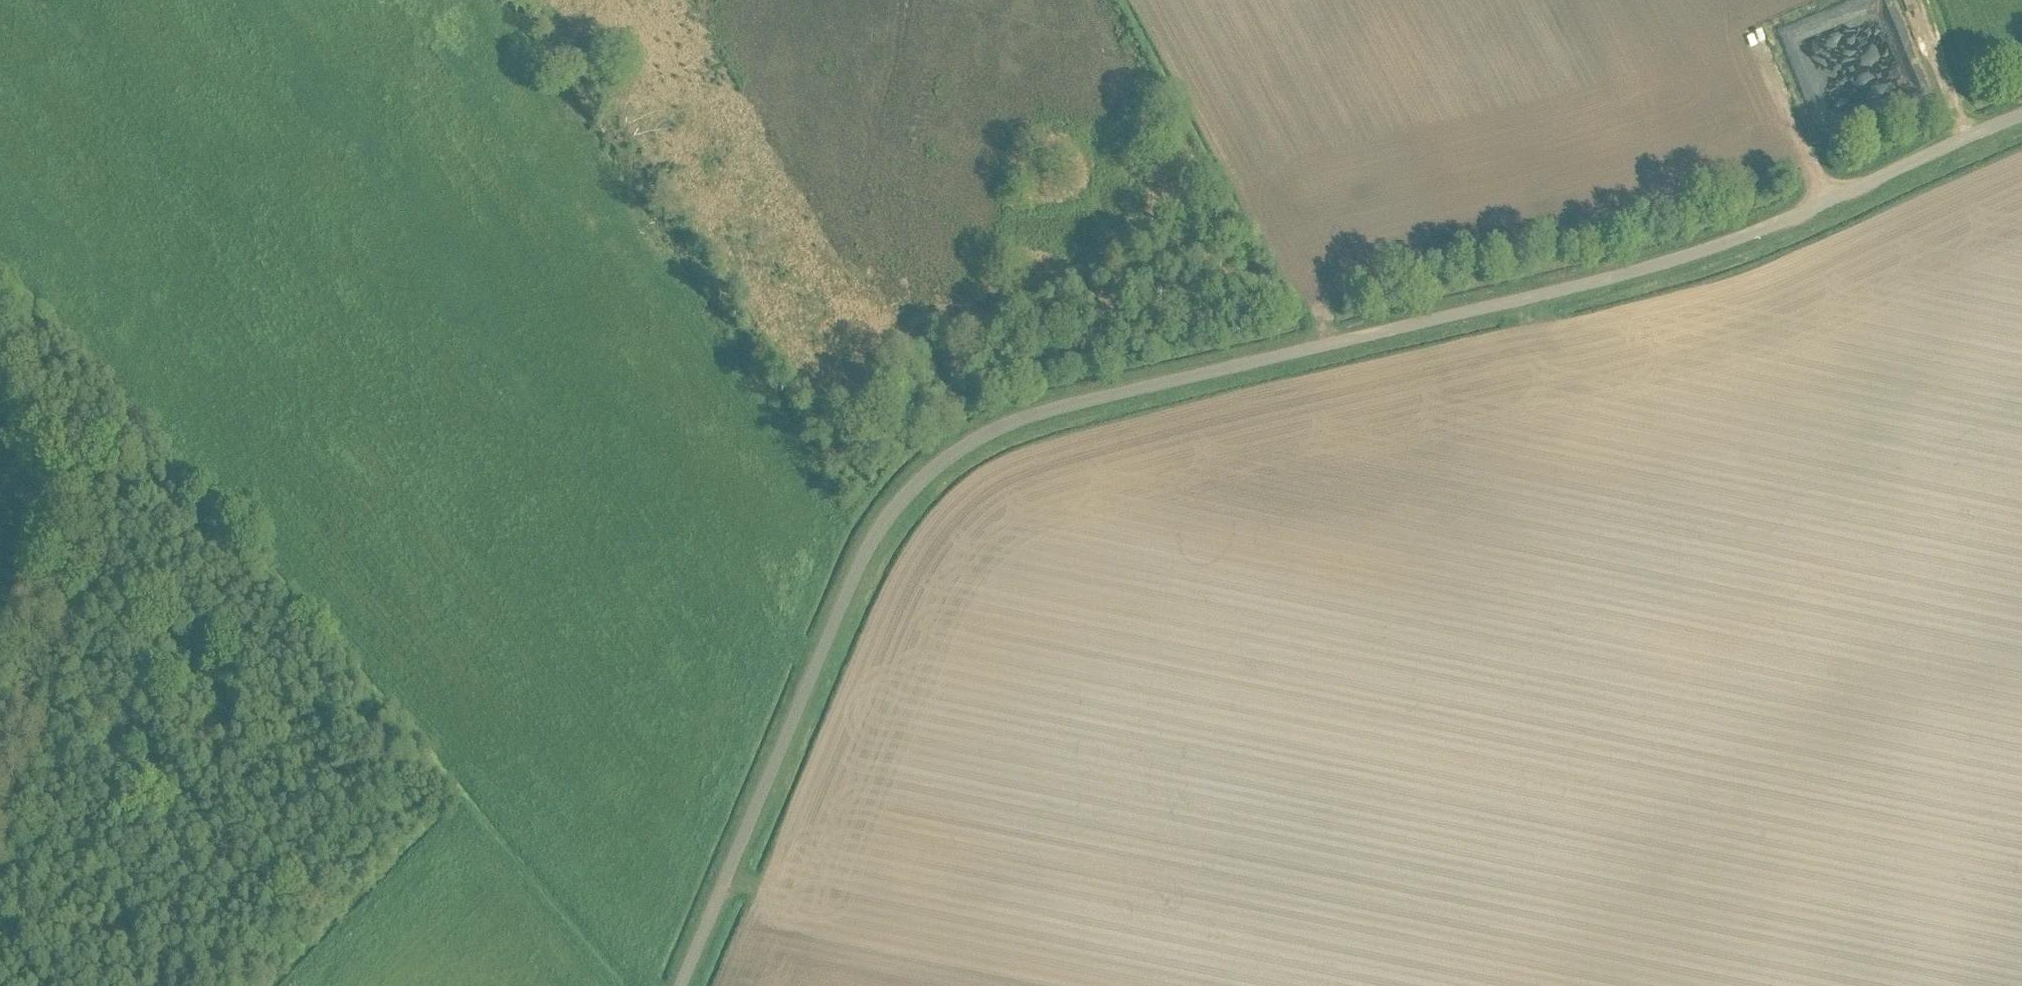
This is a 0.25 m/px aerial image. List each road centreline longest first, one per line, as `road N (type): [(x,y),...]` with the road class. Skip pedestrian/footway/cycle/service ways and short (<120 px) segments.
road 1 (unclassified): [(681,985),(882,527),(940,462),(997,428),(1066,406),(1588,284),(1714,246),(2021,115)]

